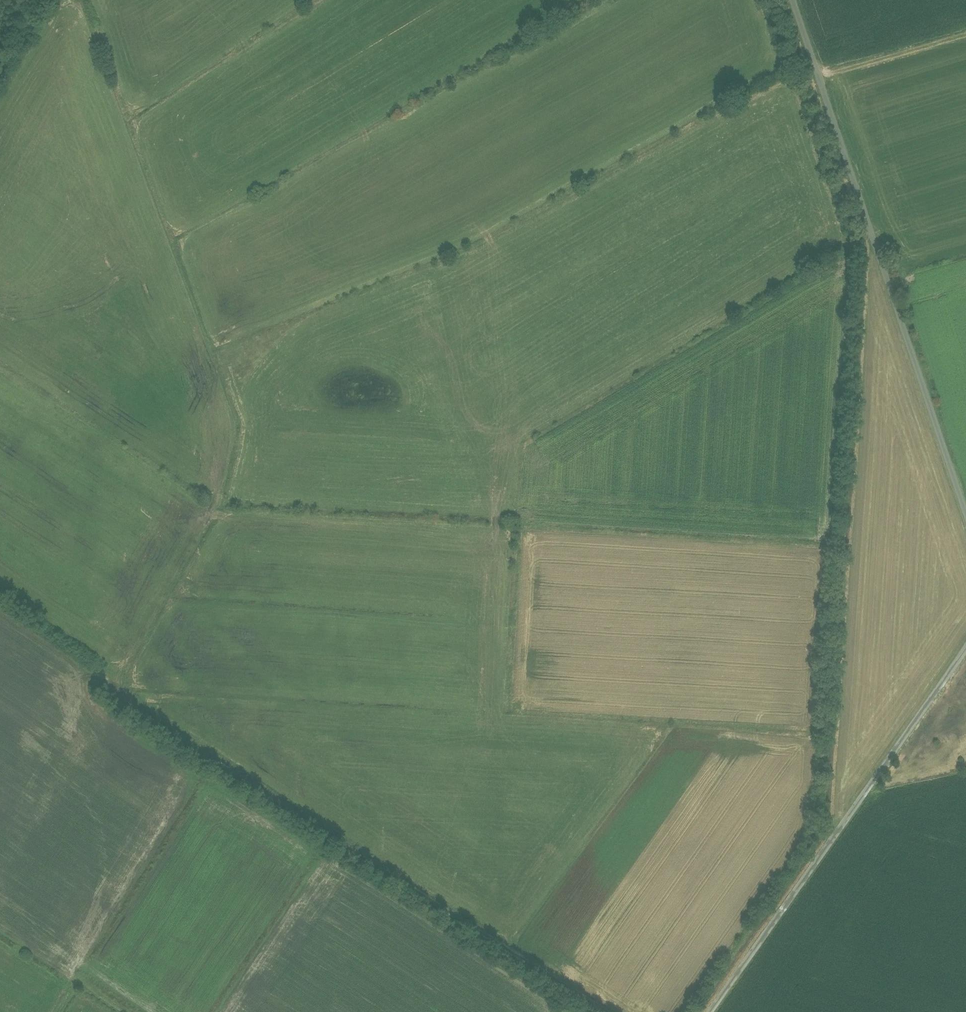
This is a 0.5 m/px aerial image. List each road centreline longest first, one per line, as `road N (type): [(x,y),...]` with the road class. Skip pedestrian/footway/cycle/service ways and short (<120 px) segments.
road 1 (residential): [(965,511),(795,0)]
road 2 (residential): [(965,646),(702,1011)]
road 3 (track): [(820,75),(965,33)]

